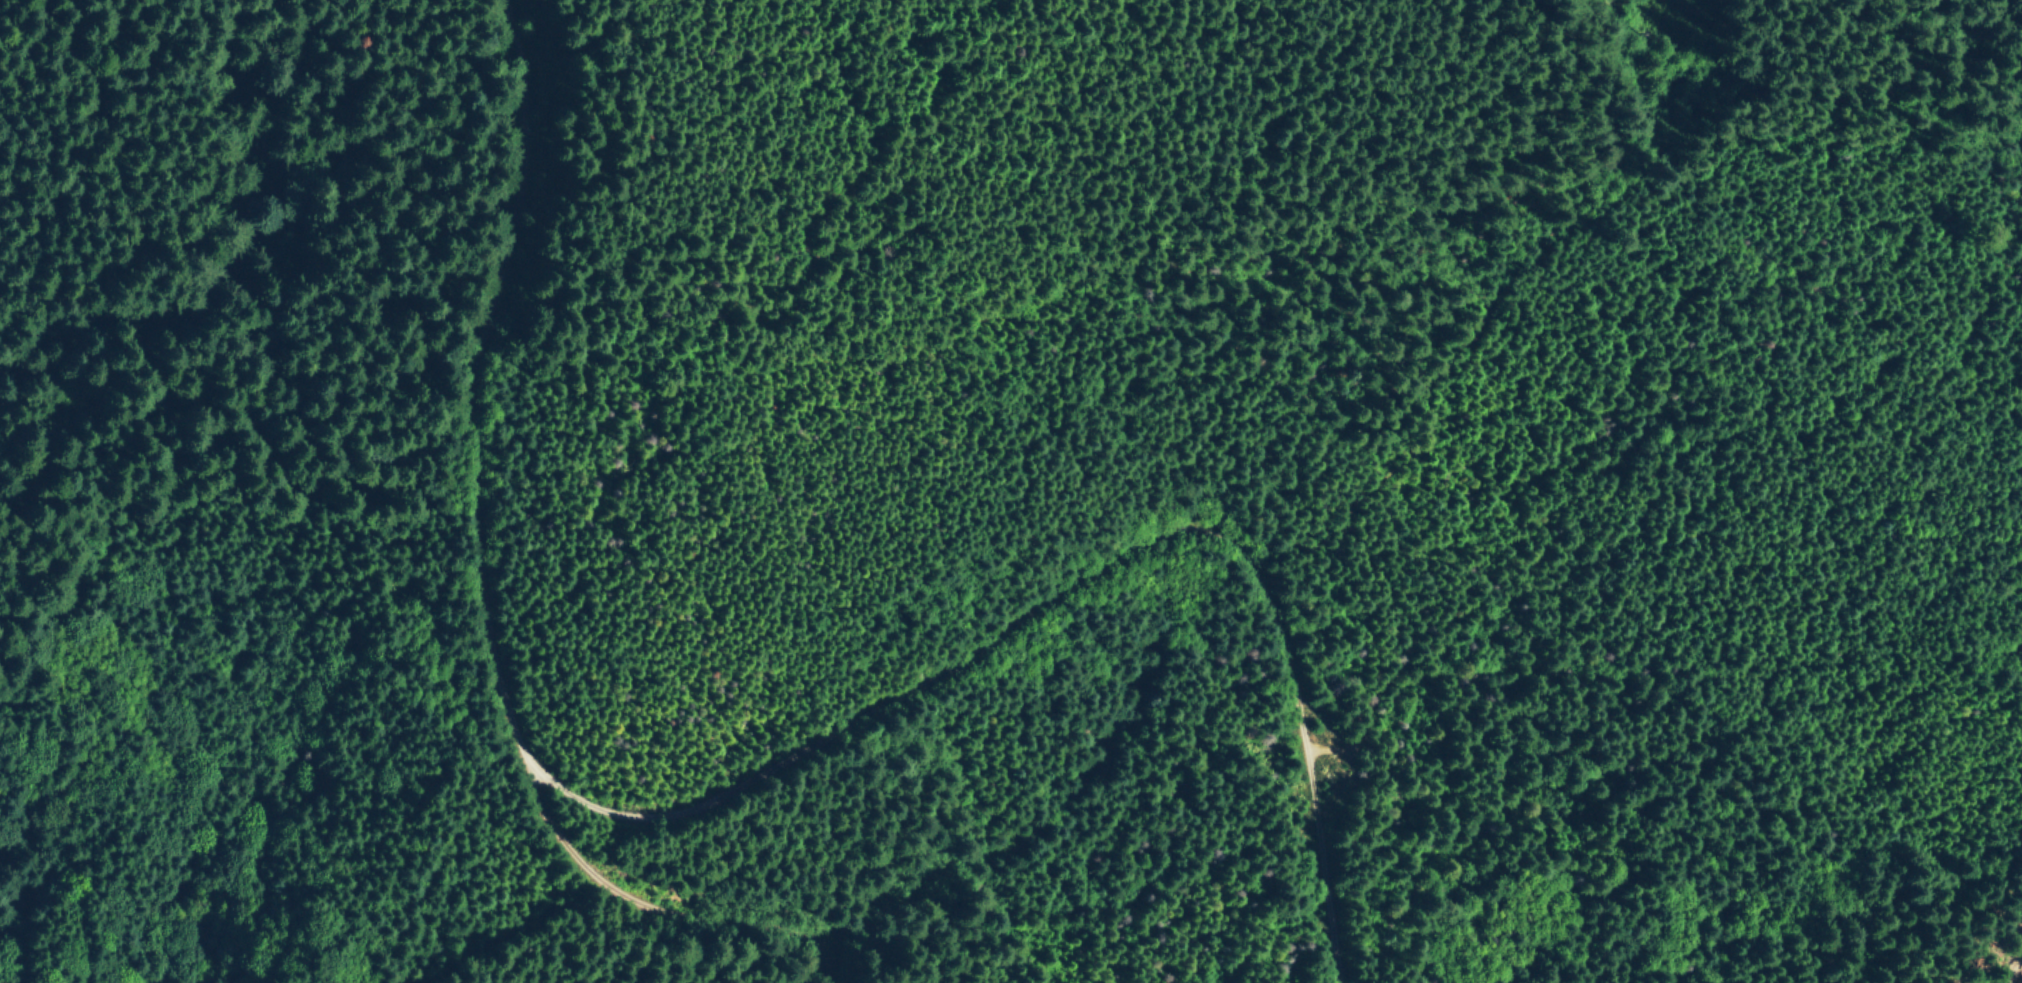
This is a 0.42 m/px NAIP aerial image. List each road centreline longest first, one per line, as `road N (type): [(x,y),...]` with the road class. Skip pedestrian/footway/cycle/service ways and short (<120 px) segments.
road 1 (track): [(520,748),(536,771),(597,812),(637,820),(692,813),(950,677),(1147,546),(1188,535),(1218,539),(1254,569),(1286,634),(1342,982)]
road 2 (track): [(511,0),(533,130),(525,206),(476,386),(484,576),(520,748)]
road 3 (track): [(836,982),(810,949),(692,937),(622,908),(568,852),(520,748)]

